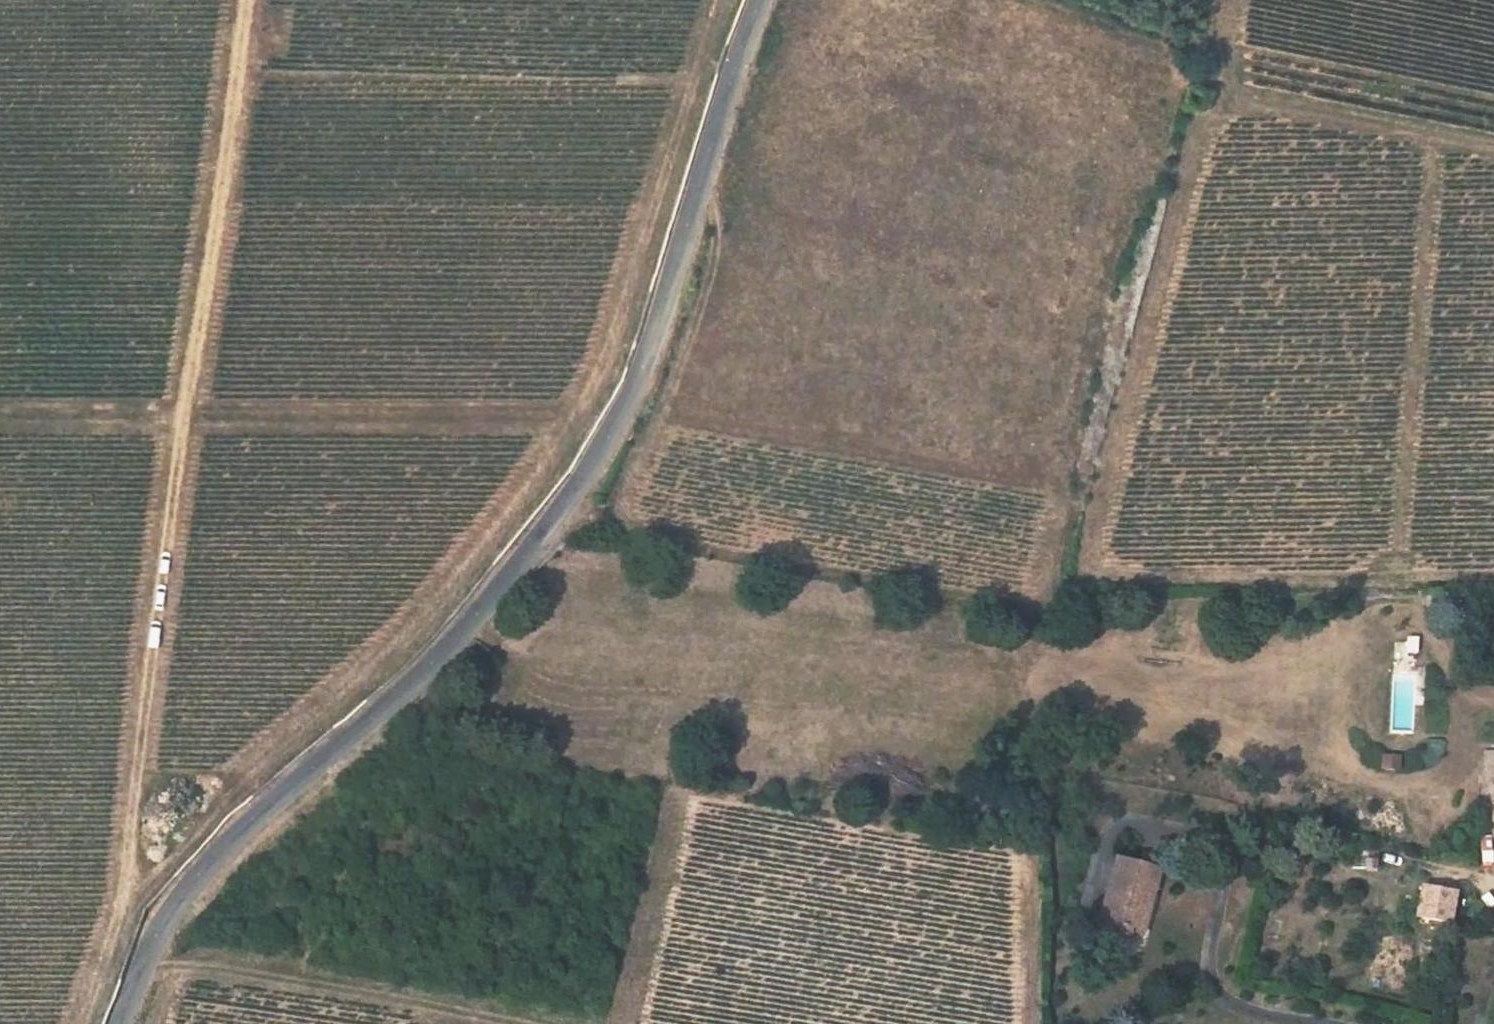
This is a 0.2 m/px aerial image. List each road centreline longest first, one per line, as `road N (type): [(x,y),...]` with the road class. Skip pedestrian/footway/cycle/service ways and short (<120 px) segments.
road 1 (tertiary): [(120,1023),(141,965),(190,887),(496,594),(578,489),(639,379),(759,0)]
road 2 (track): [(245,0),(128,877)]

